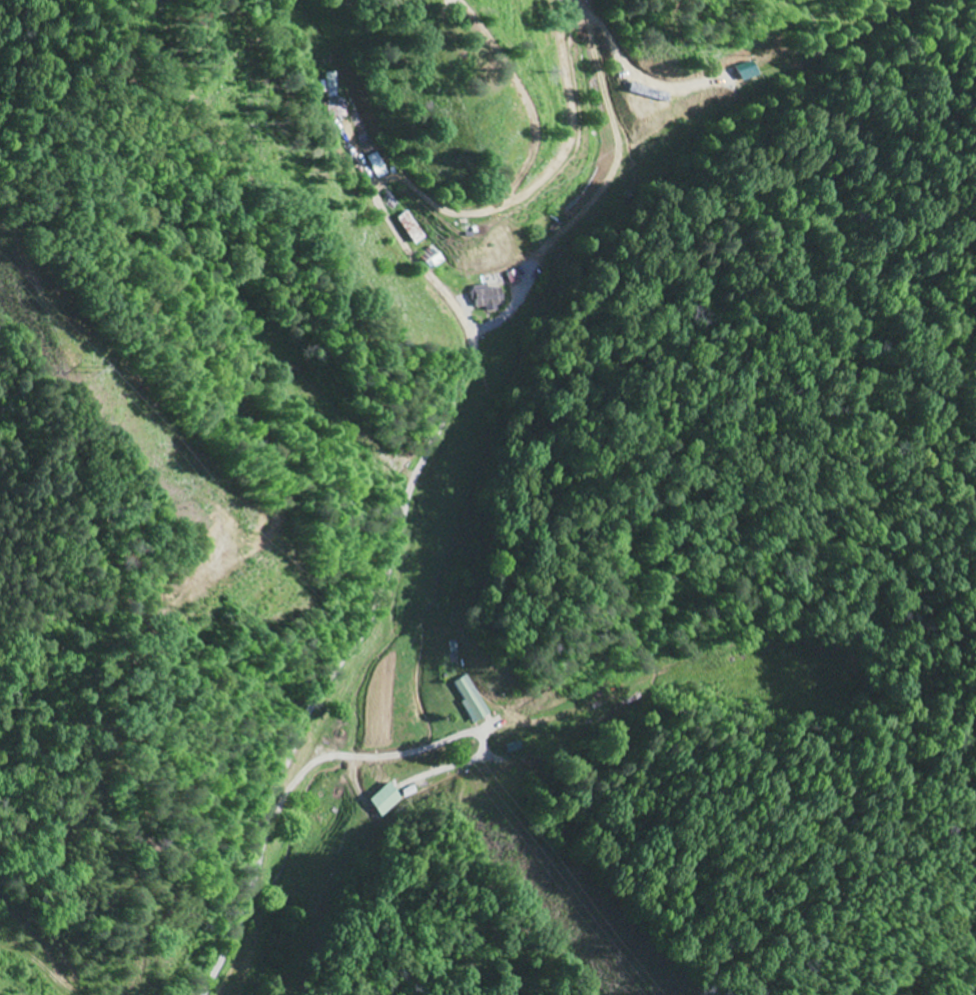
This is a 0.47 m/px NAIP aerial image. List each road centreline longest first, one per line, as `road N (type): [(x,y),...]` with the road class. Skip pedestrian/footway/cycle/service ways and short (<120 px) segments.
road 1 (residential): [(206,994),(236,921),(257,799),(350,624),(382,505),(463,380),(474,344),(466,321)]

